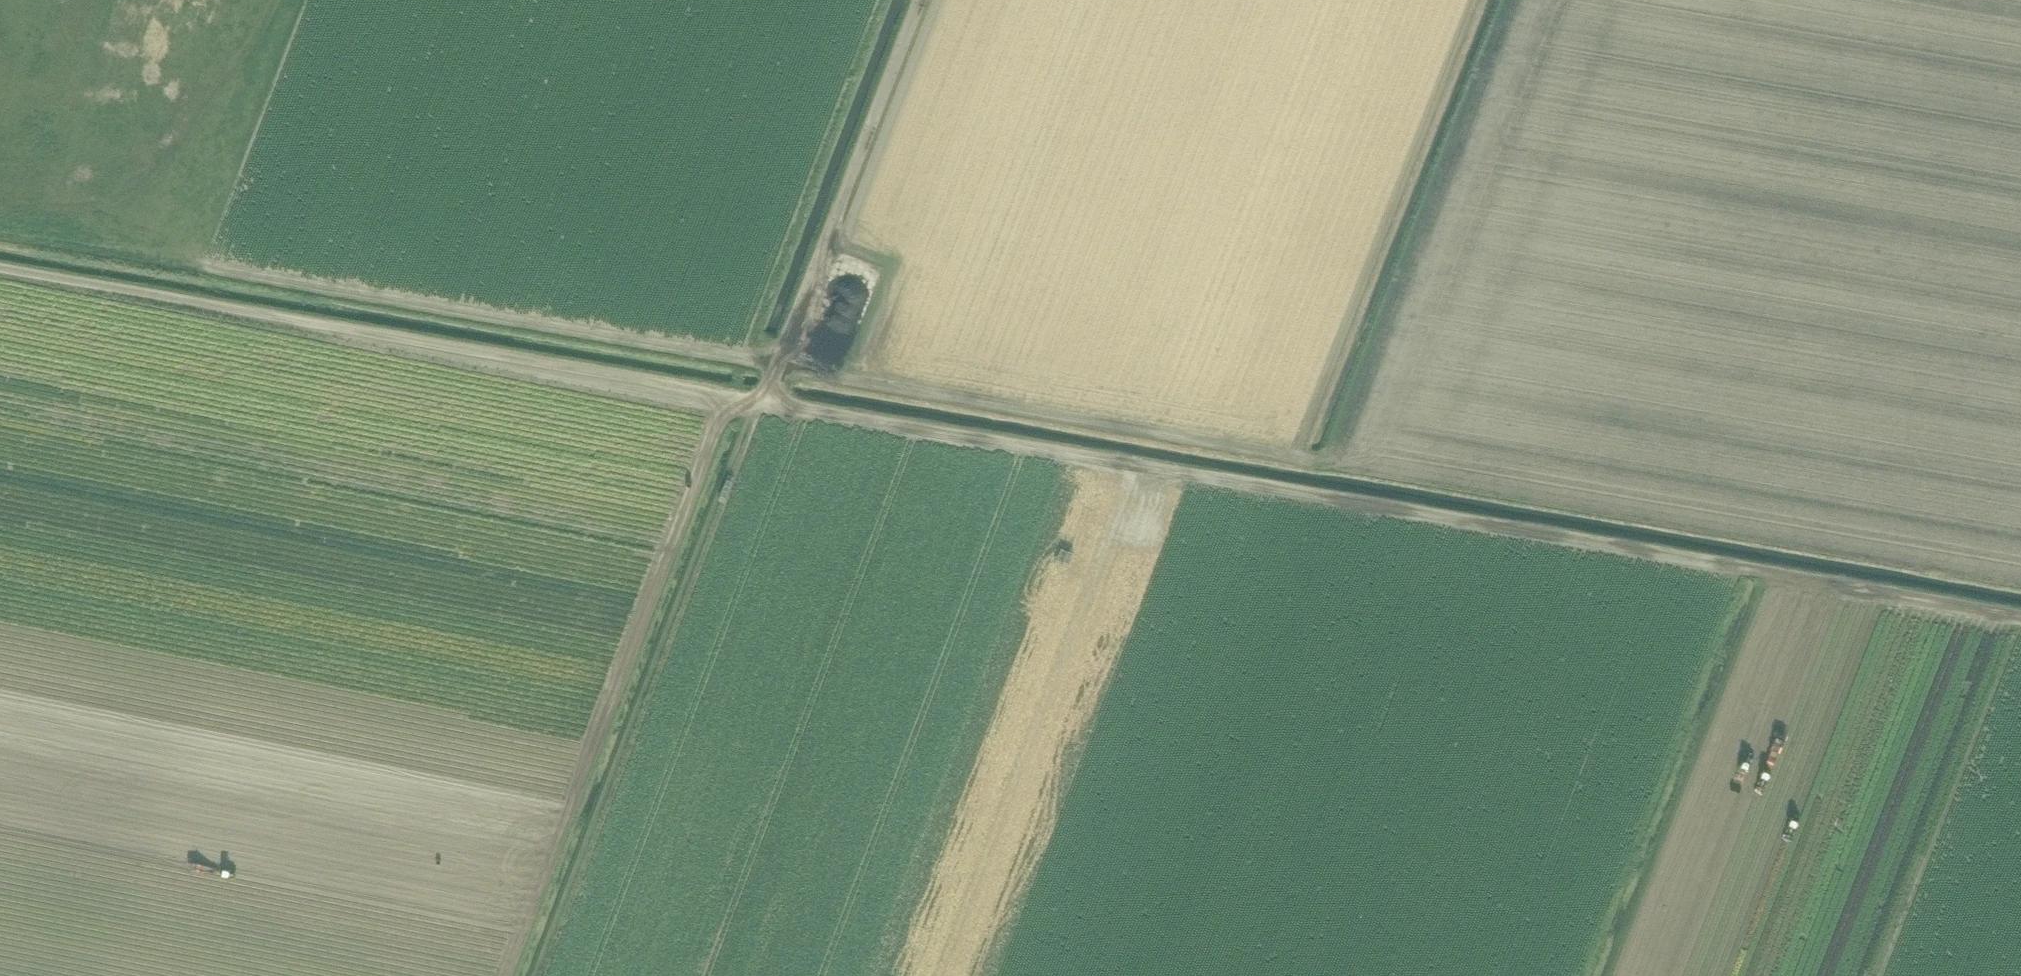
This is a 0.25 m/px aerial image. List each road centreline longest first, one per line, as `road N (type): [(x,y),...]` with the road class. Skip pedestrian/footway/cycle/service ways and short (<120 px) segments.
road 1 (track): [(2020,611),(779,397),(773,364),(1326,468),(1508,0)]
road 2 (track): [(921,0),(773,364),(184,263)]
road 3 (track): [(0,232),(184,263)]

